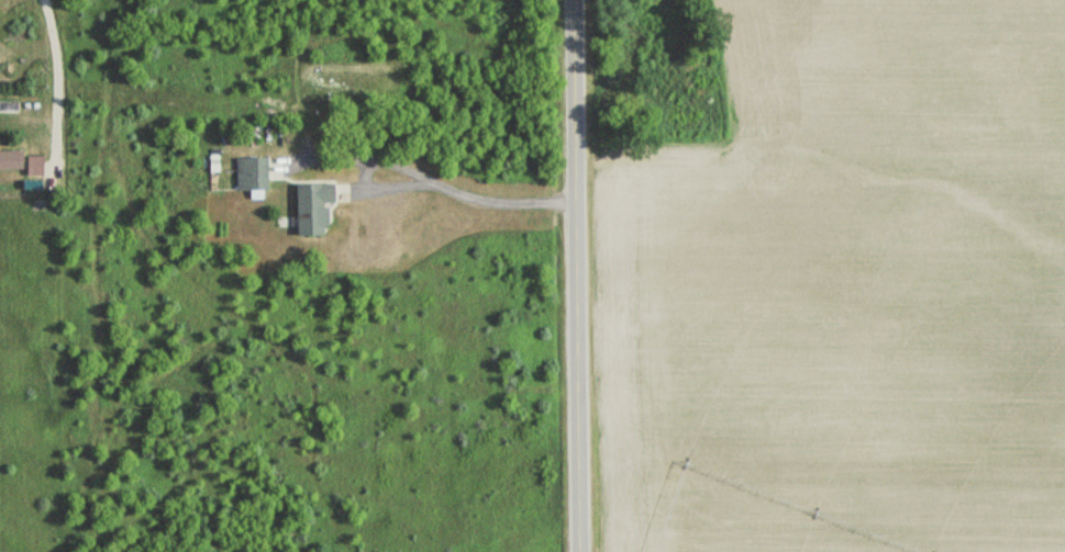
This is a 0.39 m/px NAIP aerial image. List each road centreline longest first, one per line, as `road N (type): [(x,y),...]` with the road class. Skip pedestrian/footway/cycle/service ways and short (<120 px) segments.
road 1 (residential): [(580,551),(574,0)]

